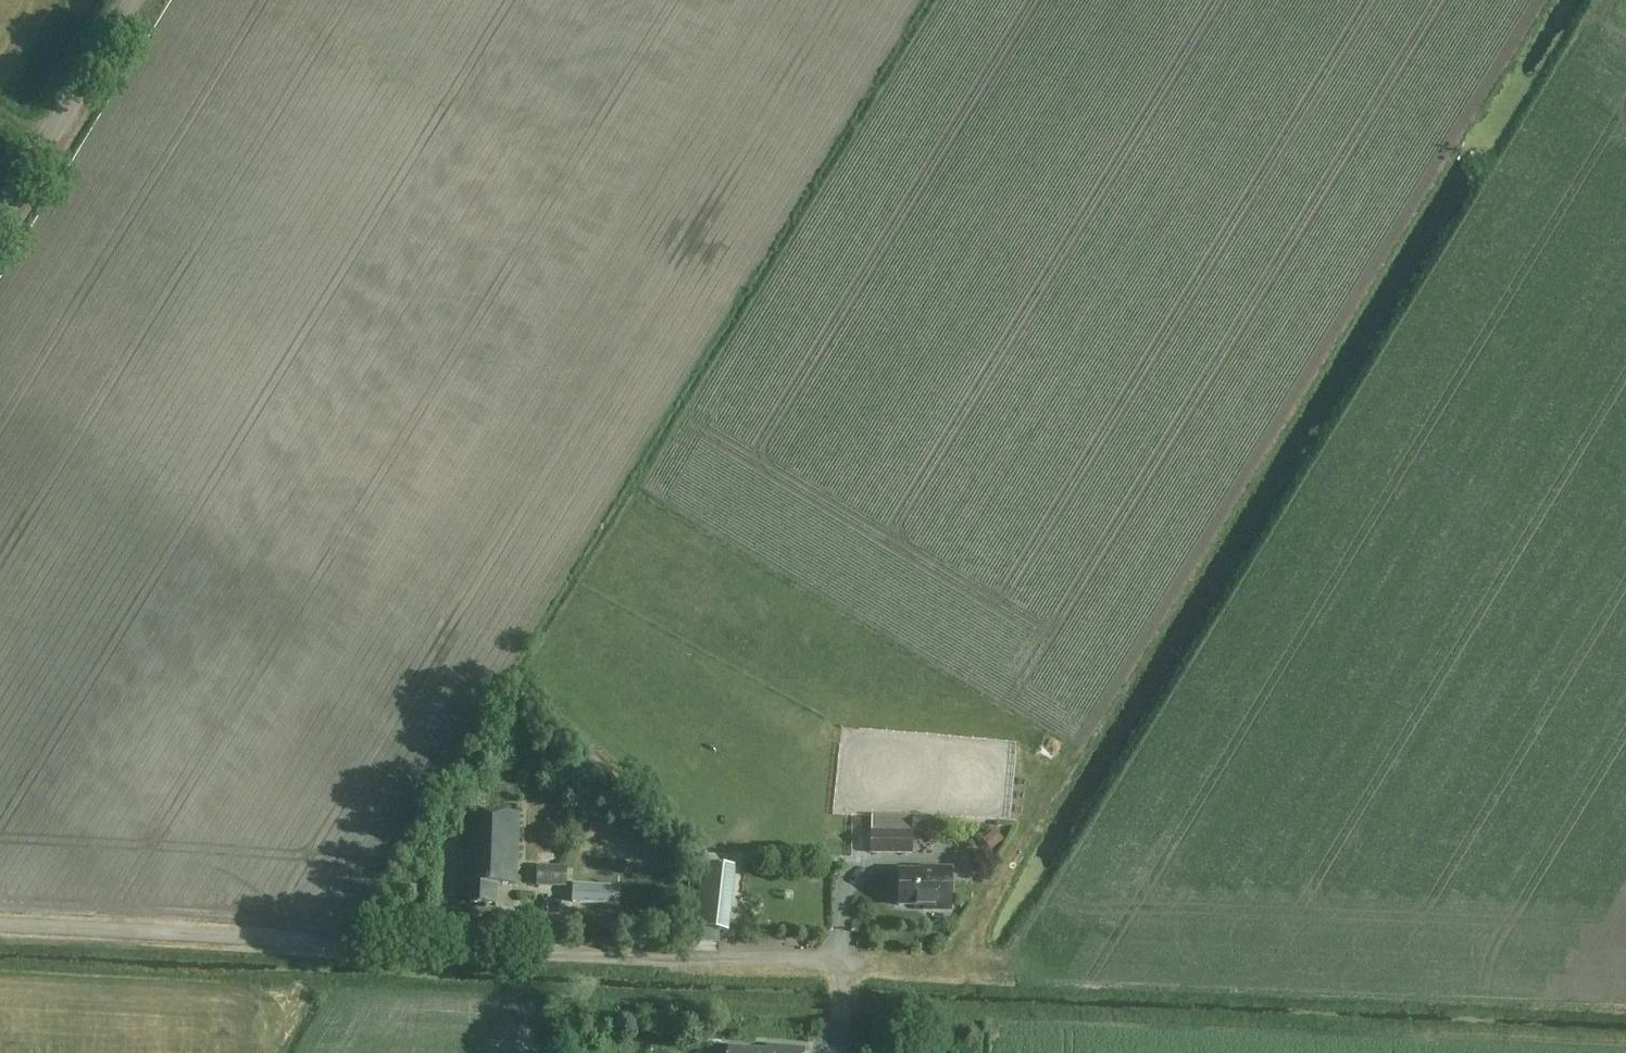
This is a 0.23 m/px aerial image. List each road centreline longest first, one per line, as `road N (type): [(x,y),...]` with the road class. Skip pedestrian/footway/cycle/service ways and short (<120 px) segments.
road 1 (track): [(836,1052),(842,960),(0,932)]
road 2 (unclassified): [(0,217),(133,0)]

